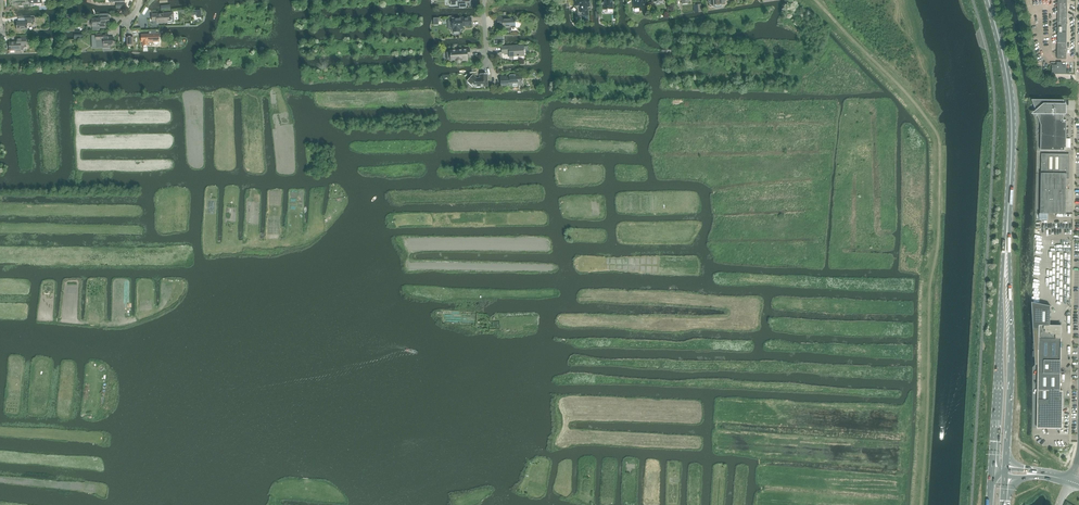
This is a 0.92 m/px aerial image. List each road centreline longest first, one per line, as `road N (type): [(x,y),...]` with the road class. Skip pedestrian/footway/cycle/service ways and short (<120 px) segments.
road 1 (primary): [(1008,224),(992,471)]
road 2 (primary): [(1005,468),(1008,224)]
road 3 (primary): [(1008,224),(1009,90),(989,0)]

